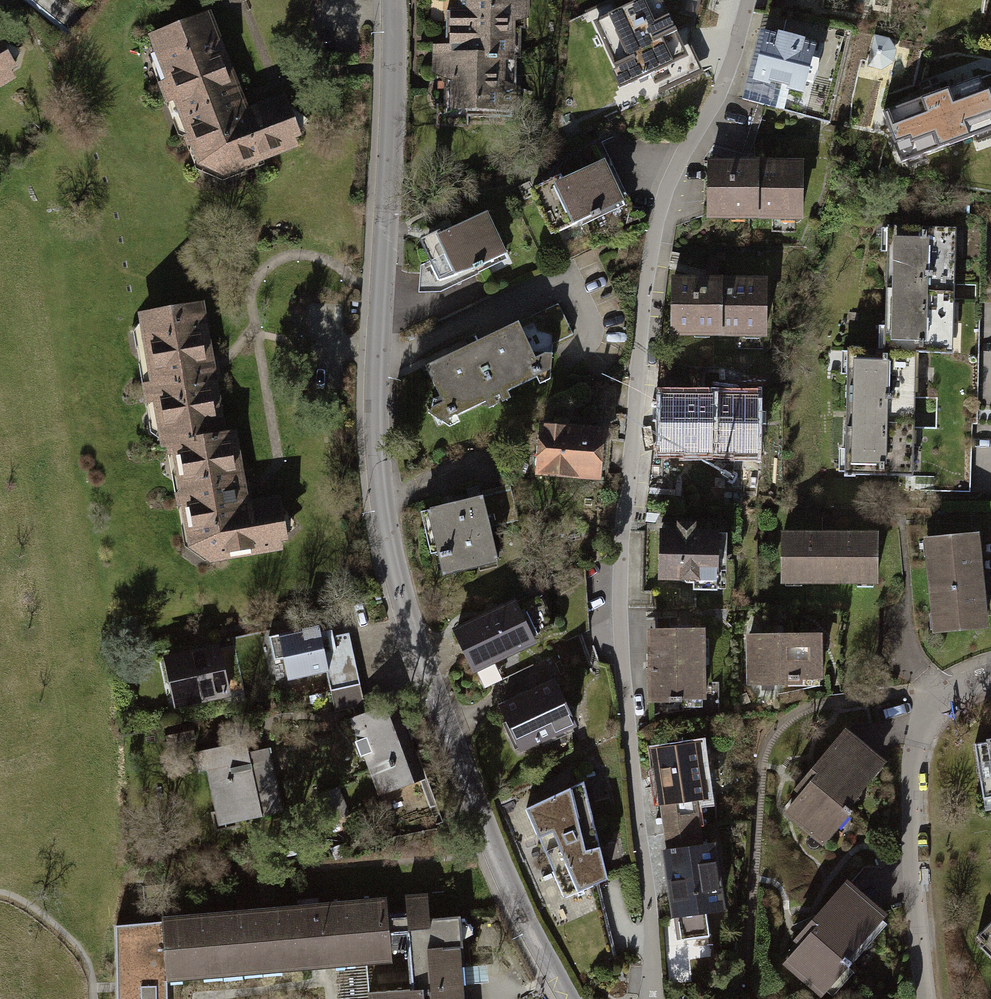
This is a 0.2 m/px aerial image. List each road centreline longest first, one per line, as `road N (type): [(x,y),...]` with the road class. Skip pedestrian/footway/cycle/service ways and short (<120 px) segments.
road 1 (residential): [(390,0),(374,433),(385,518),(410,623),(447,727),(515,895),(572,998)]
road 2 (residential): [(745,0),(673,269),(629,581),(655,998)]
road 3 (residential): [(931,998),(915,772),(933,695)]

